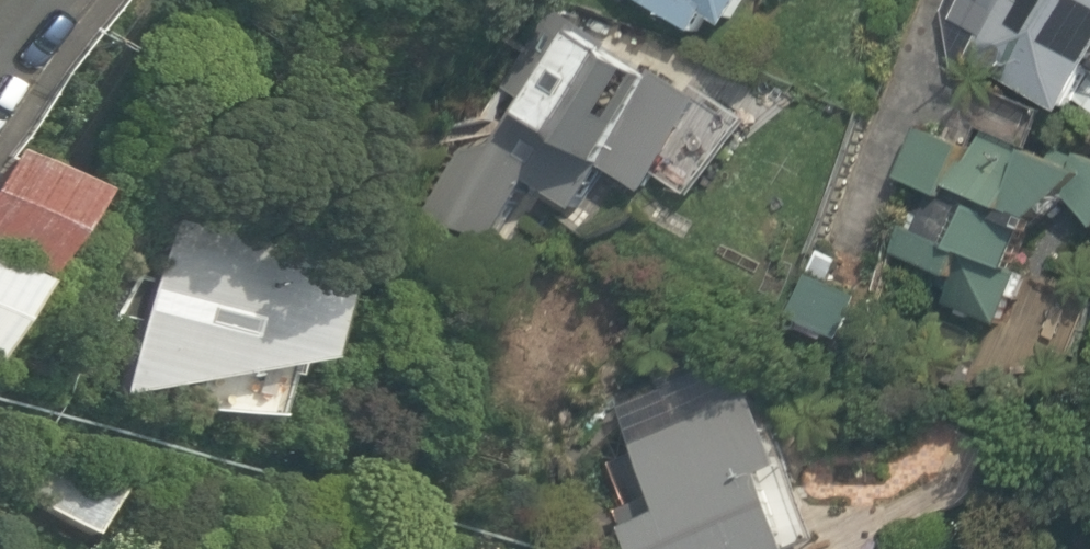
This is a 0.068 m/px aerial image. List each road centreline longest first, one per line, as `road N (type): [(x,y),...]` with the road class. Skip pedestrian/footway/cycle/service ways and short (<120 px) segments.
road 1 (residential): [(857,206),(941,0)]

